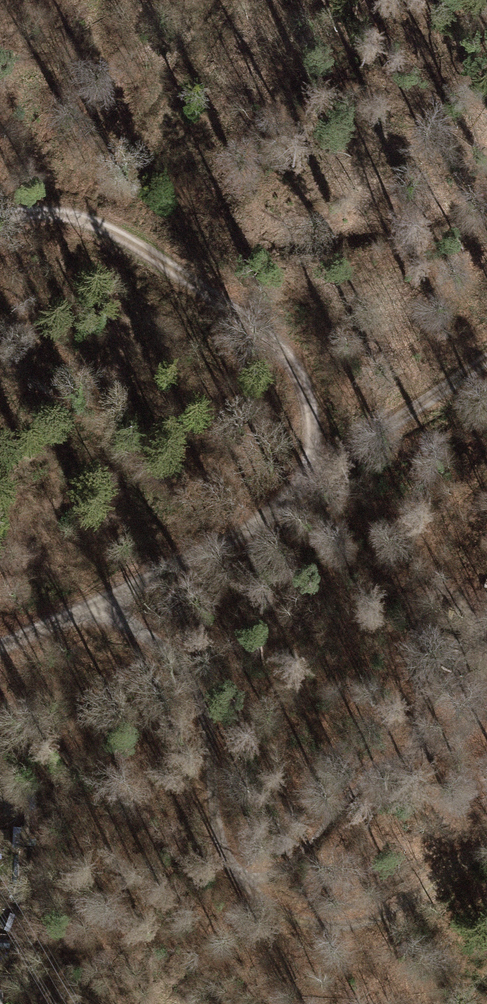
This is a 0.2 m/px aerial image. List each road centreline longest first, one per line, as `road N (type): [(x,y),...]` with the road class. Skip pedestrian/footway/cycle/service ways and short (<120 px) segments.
road 1 (track): [(114,599),(174,657),(234,865),(271,905),(327,924),(386,912),(486,856)]
road 2 (track): [(0,214),(31,208),(89,215),(162,256),(271,340),(309,399),(313,477)]
road 3 (track): [(0,651),(253,527),(313,477)]
road 4 (track): [(313,477),(486,366)]

